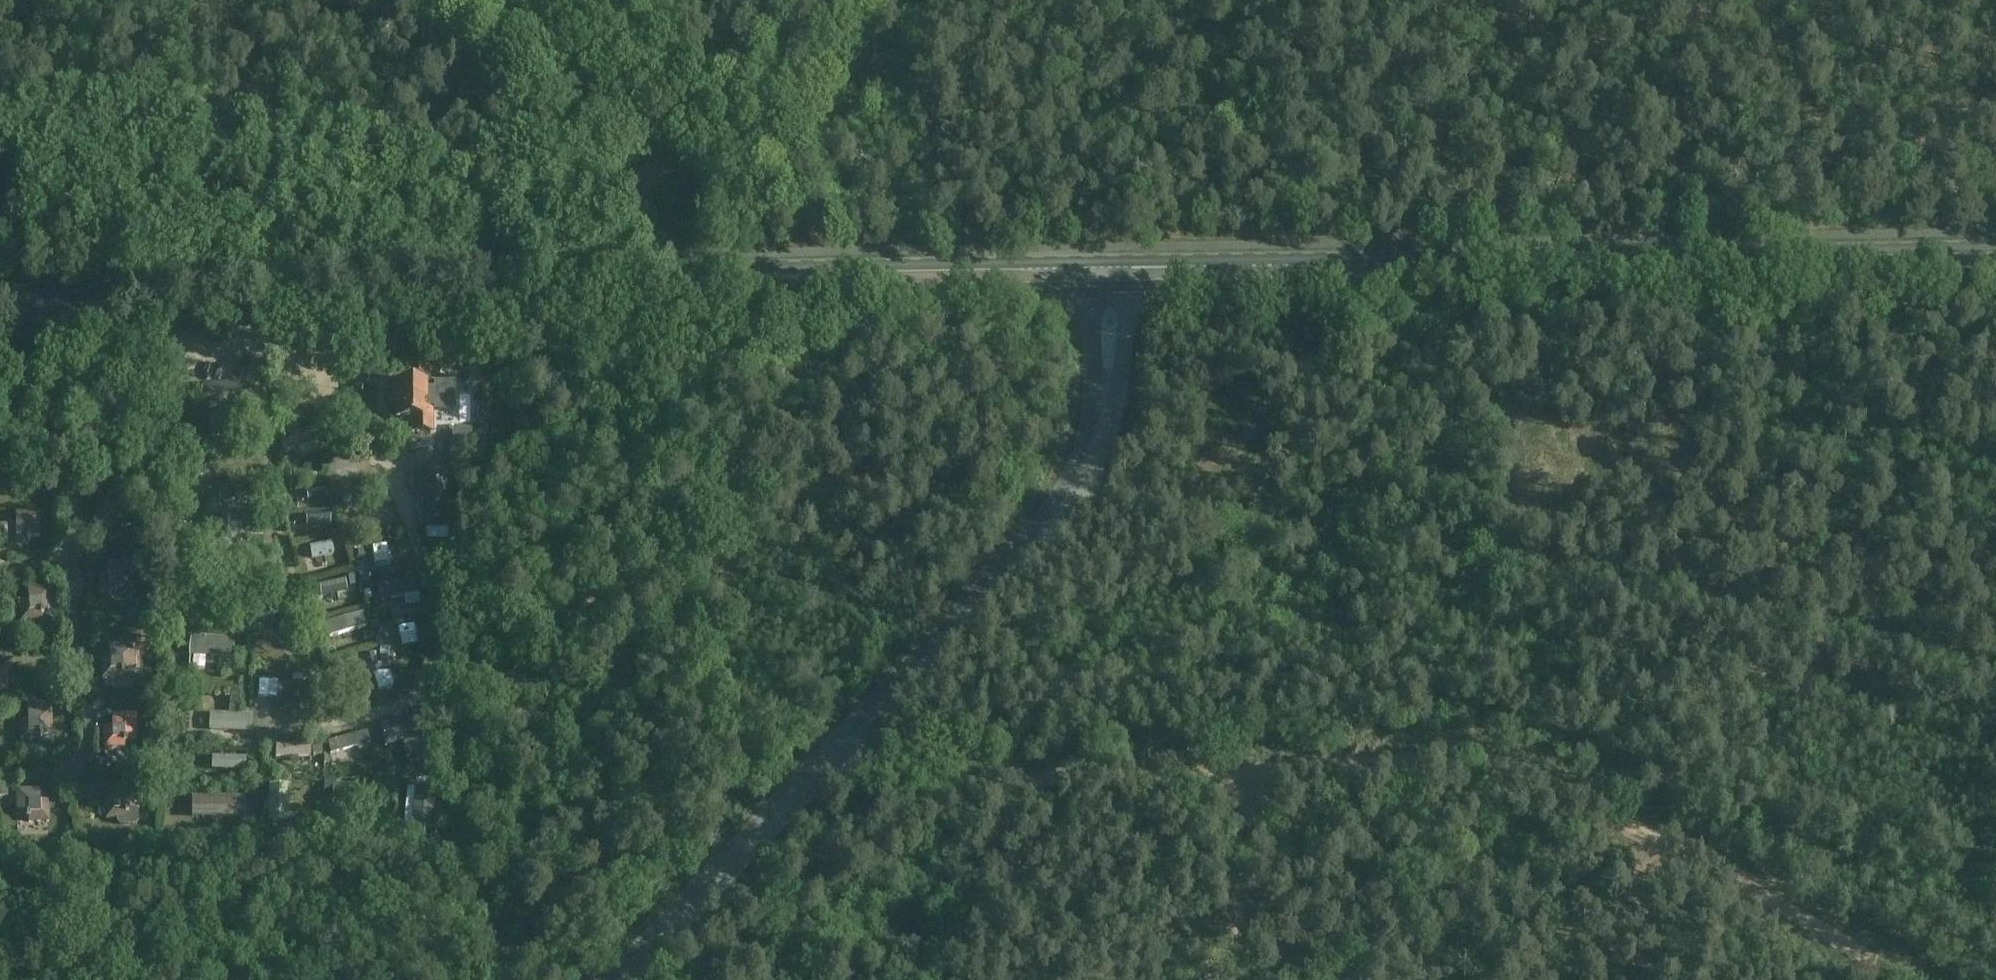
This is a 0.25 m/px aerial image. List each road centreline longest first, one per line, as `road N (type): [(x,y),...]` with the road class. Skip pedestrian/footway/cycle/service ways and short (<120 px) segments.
road 1 (track): [(1995,113),(801,134),(711,95),(595,0)]
road 2 (track): [(1901,979),(1798,914),(1539,774),(1494,761),(808,782)]
road 3 (secondary): [(0,311),(264,286),(495,277),(1112,275)]
road 4 (track): [(264,286),(274,330),(260,366),(270,478),(328,707),(338,715),(381,713),(407,700),(435,665),(434,581),(391,481),(284,349)]
road 5 (unclassified): [(618,979),(1054,520),(1087,469),(1099,431),(1112,275)]
road 6 (secondary): [(1995,252),(1112,275)]
road 7 (track): [(496,257),(445,979)]
road 8 (track): [(754,252),(884,0)]
road 9 (track): [(1270,773),(1244,895),(1212,979)]
road 10 (track): [(1634,829),(1651,937),(1646,979)]

